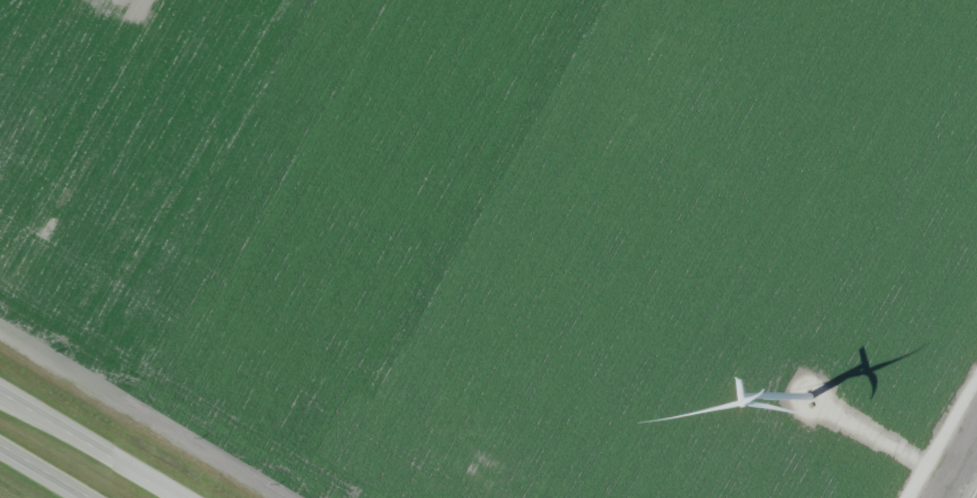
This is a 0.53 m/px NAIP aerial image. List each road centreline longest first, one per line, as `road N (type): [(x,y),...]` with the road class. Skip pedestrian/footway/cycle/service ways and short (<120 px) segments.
road 1 (trunk): [(184,497),(0,392)]

